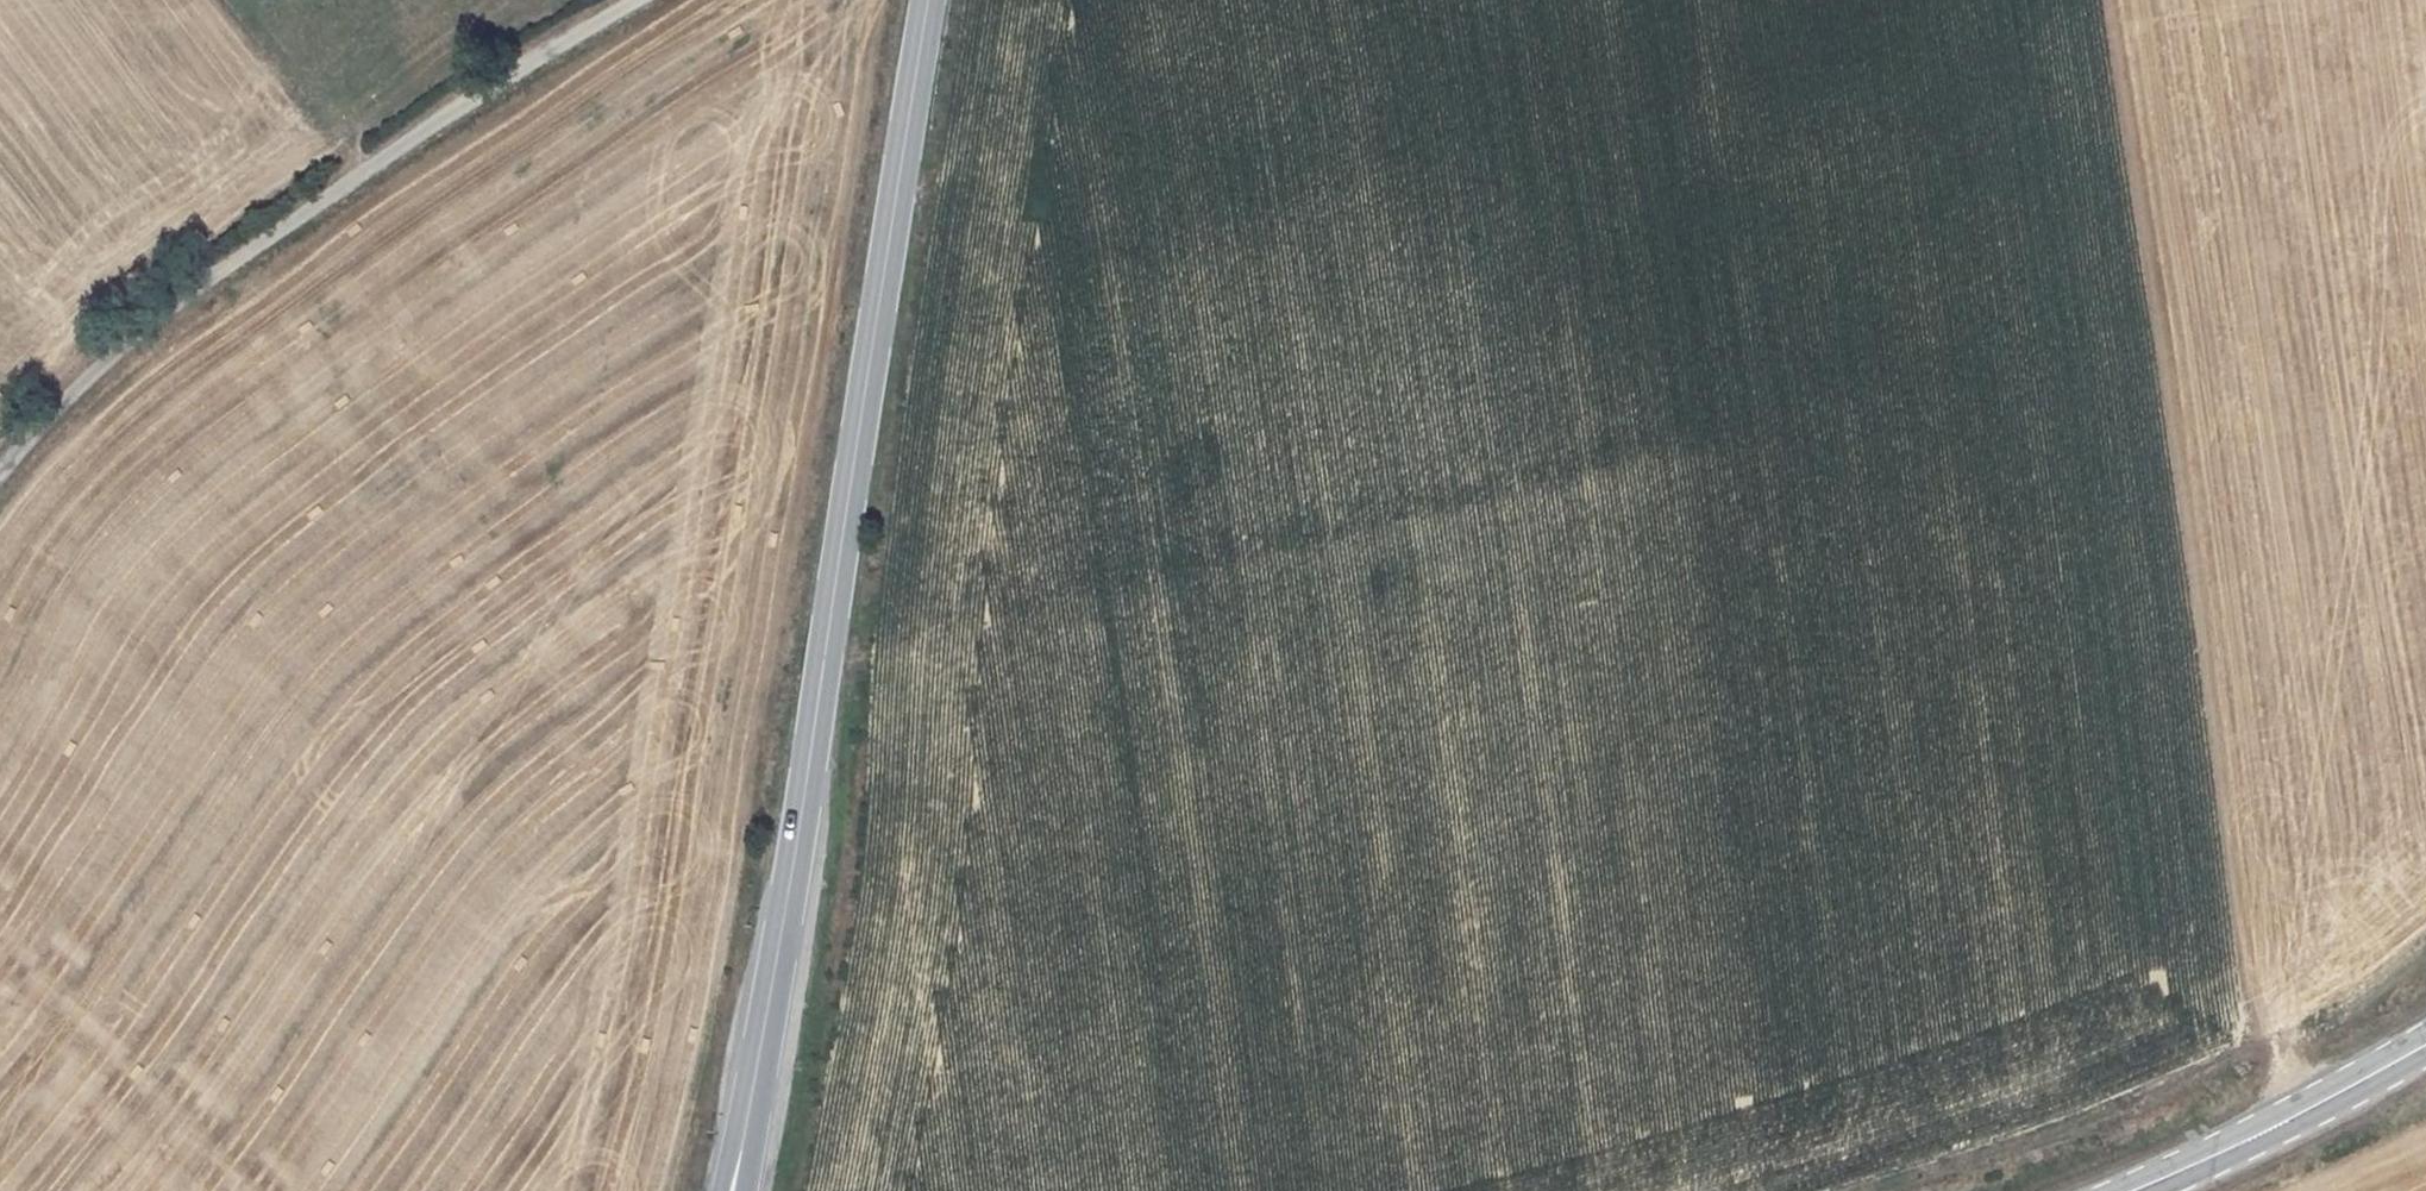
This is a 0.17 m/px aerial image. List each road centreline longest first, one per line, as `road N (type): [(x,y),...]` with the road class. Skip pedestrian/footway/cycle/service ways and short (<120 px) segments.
road 1 (secondary): [(927,0),(802,800),(731,1190)]
road 2 (unclassified): [(0,505),(33,452),(243,286),(634,0)]
road 3 (secondary): [(2425,1045),(2268,1135),(2132,1190)]

